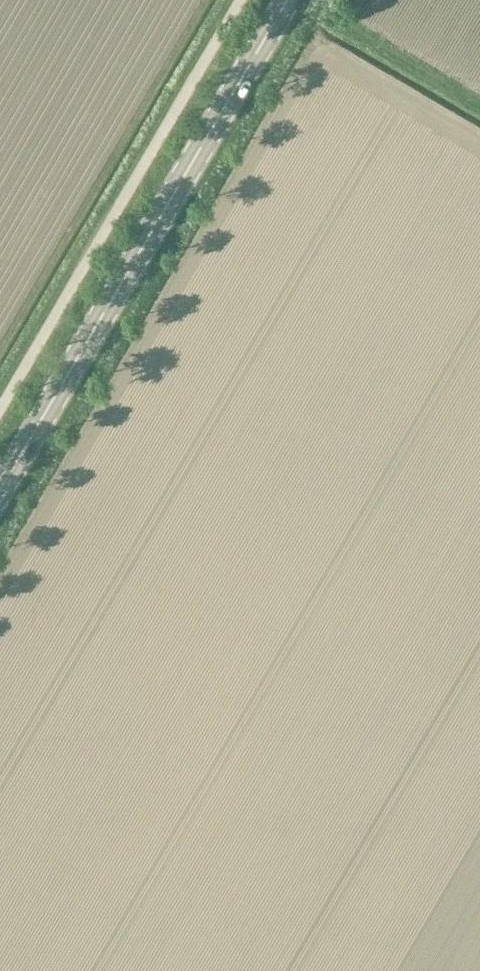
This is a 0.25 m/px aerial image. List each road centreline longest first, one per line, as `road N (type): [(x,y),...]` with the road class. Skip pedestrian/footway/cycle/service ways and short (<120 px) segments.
road 1 (primary): [(0,491),(288,0)]

